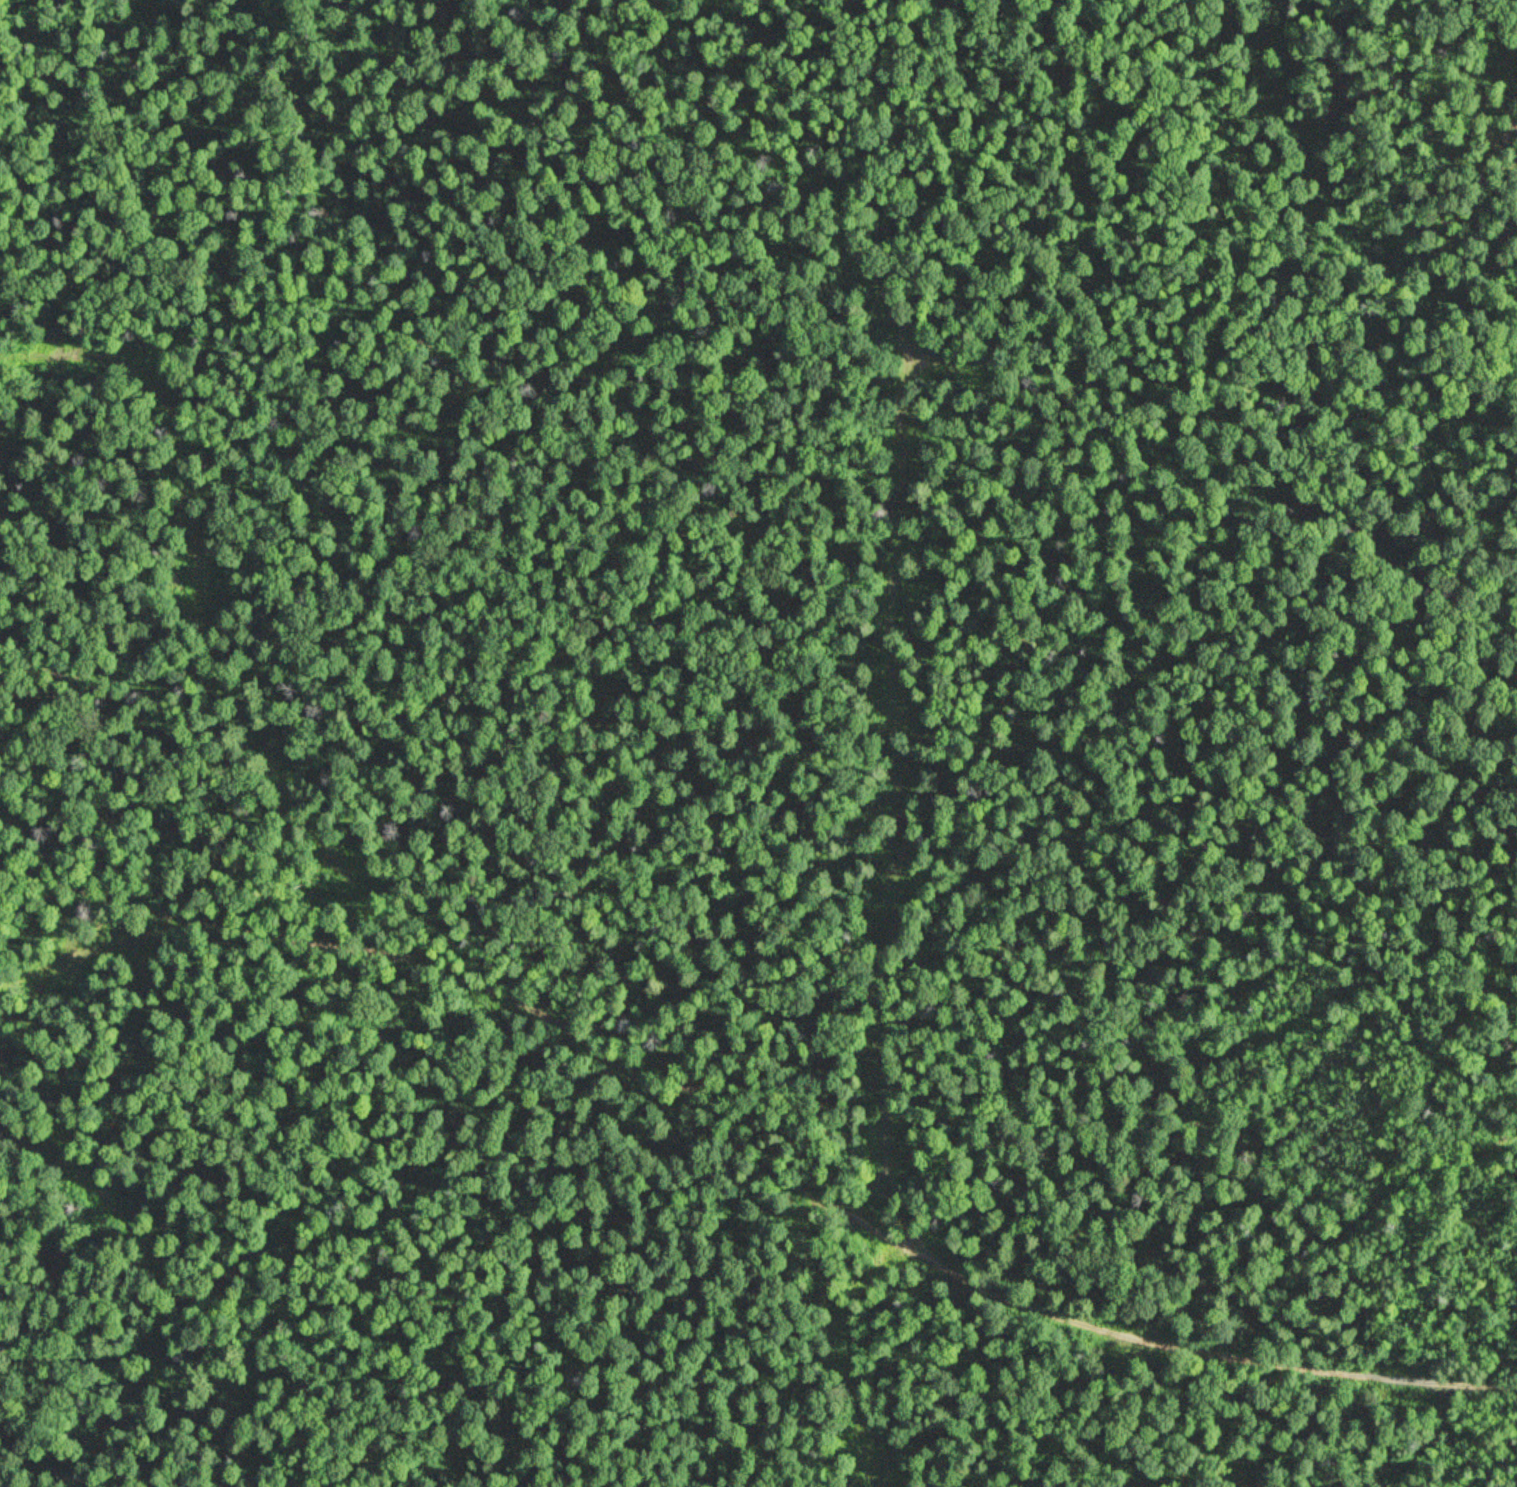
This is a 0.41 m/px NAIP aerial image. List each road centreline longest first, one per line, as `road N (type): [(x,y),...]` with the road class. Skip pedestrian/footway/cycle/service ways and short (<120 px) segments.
road 1 (track): [(1516,1395),(1430,1389),(1023,1299),(740,1162),(384,925),(242,717),(186,591),(155,376),(0,363)]

